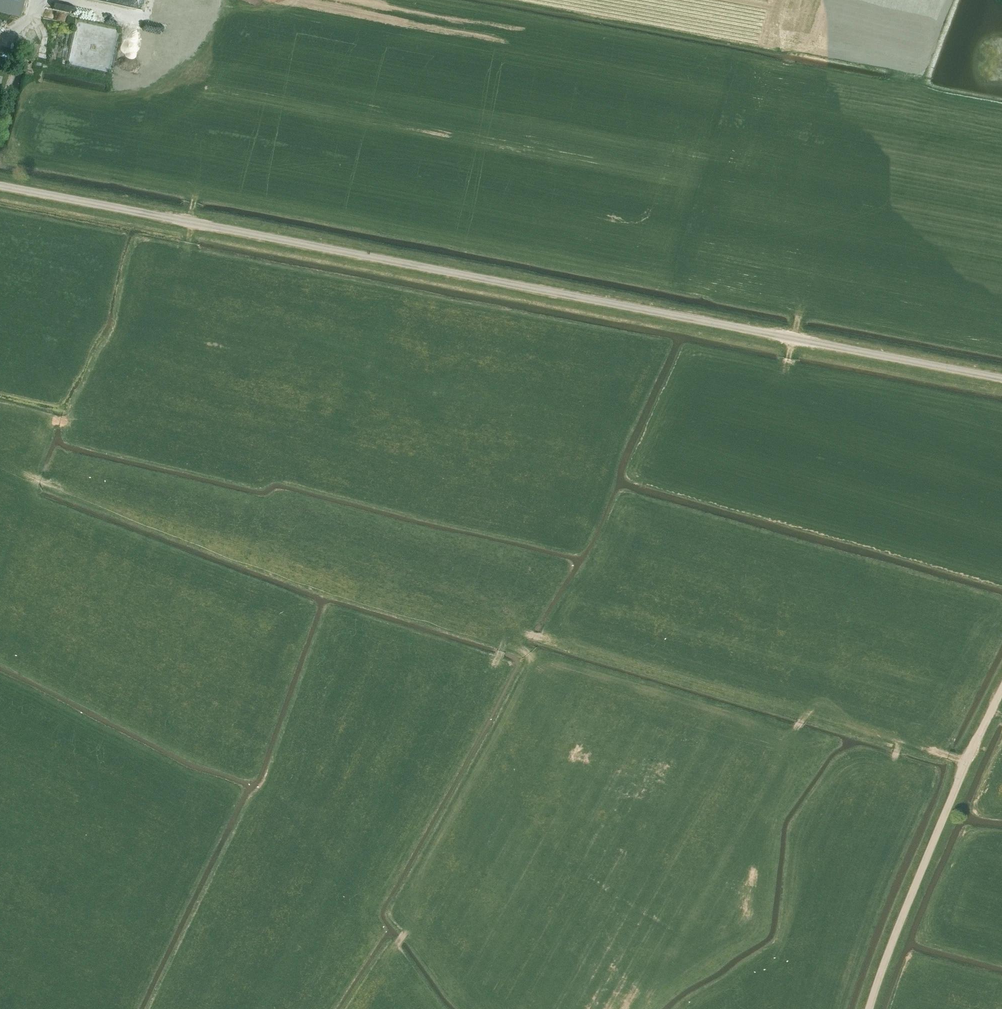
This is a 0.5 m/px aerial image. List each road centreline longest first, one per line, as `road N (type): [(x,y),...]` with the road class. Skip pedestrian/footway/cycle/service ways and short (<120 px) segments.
road 1 (tertiary): [(1001,378),(0,185)]
road 2 (unclassified): [(870,1008),(1001,690)]

